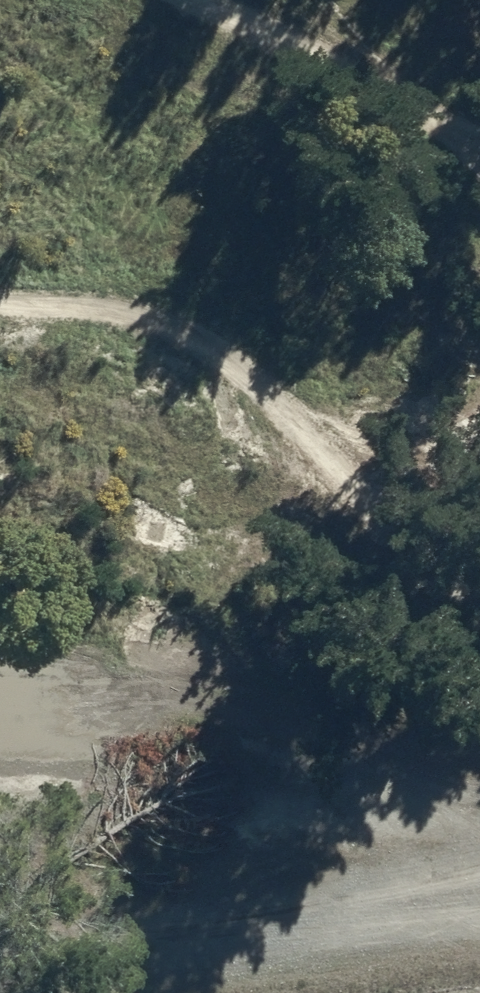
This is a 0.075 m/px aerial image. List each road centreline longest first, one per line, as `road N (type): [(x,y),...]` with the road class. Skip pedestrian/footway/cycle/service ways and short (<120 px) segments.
road 1 (track): [(0,306),(151,309),(279,389),(479,581)]
road 2 (unclassified): [(479,904),(0,972)]
road 3 (unclassified): [(0,665),(348,774)]
road 4 (track): [(479,178),(299,53),(200,0)]
road 5 (unclassified): [(348,774),(479,821)]

